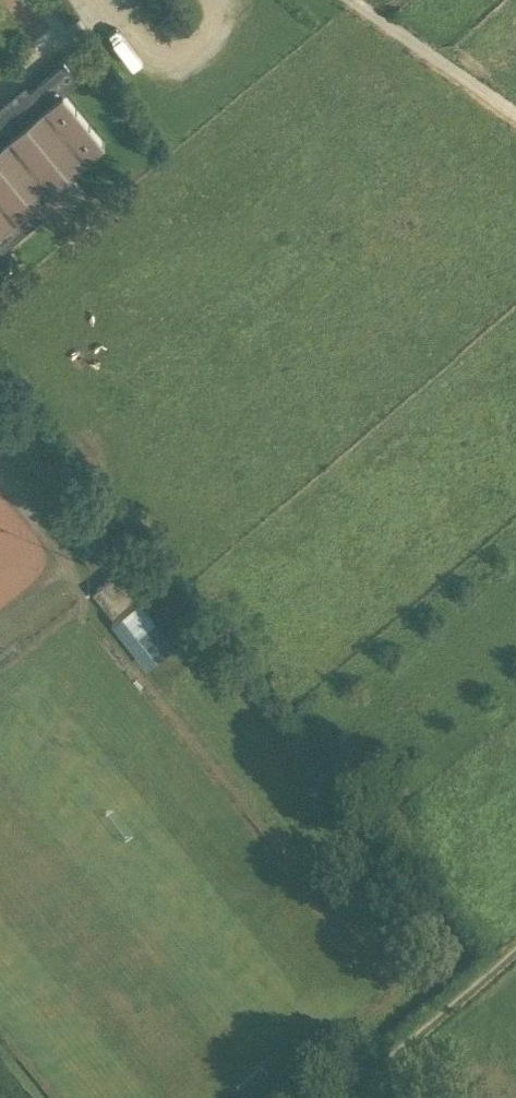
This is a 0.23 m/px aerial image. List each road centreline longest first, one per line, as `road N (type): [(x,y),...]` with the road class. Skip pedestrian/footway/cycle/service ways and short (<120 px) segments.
road 1 (track): [(515,958),(353,1097)]
road 2 (track): [(515,113),(355,0)]

